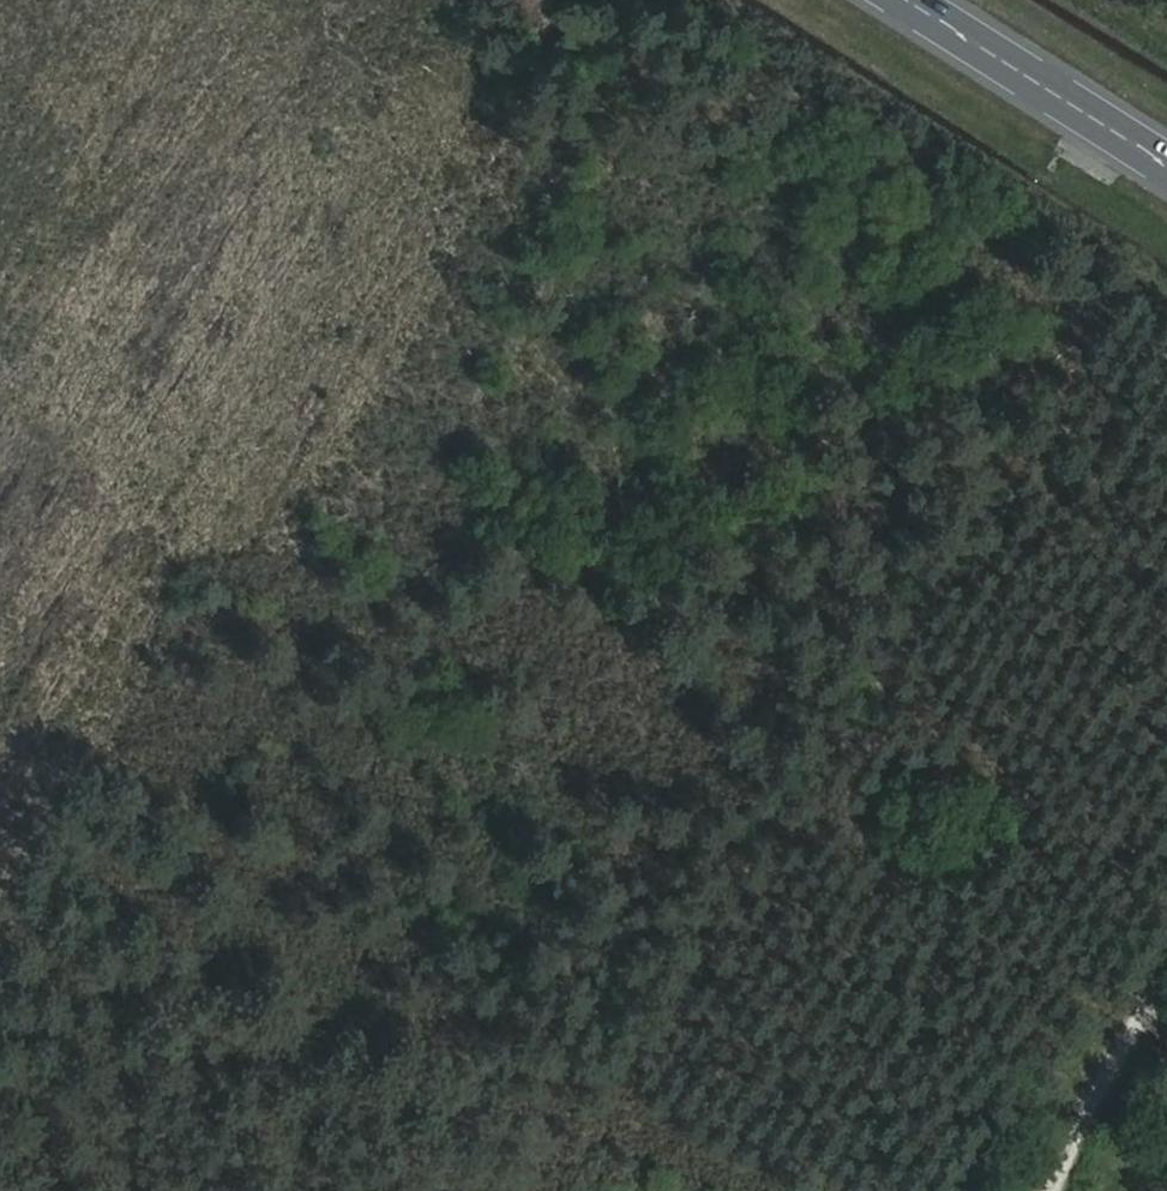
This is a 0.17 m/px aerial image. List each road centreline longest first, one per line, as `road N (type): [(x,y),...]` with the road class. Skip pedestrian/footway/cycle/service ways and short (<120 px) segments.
road 1 (primary): [(1166,170),(900,0)]
road 2 (track): [(1166,987),(1111,1077),(1061,1190)]

